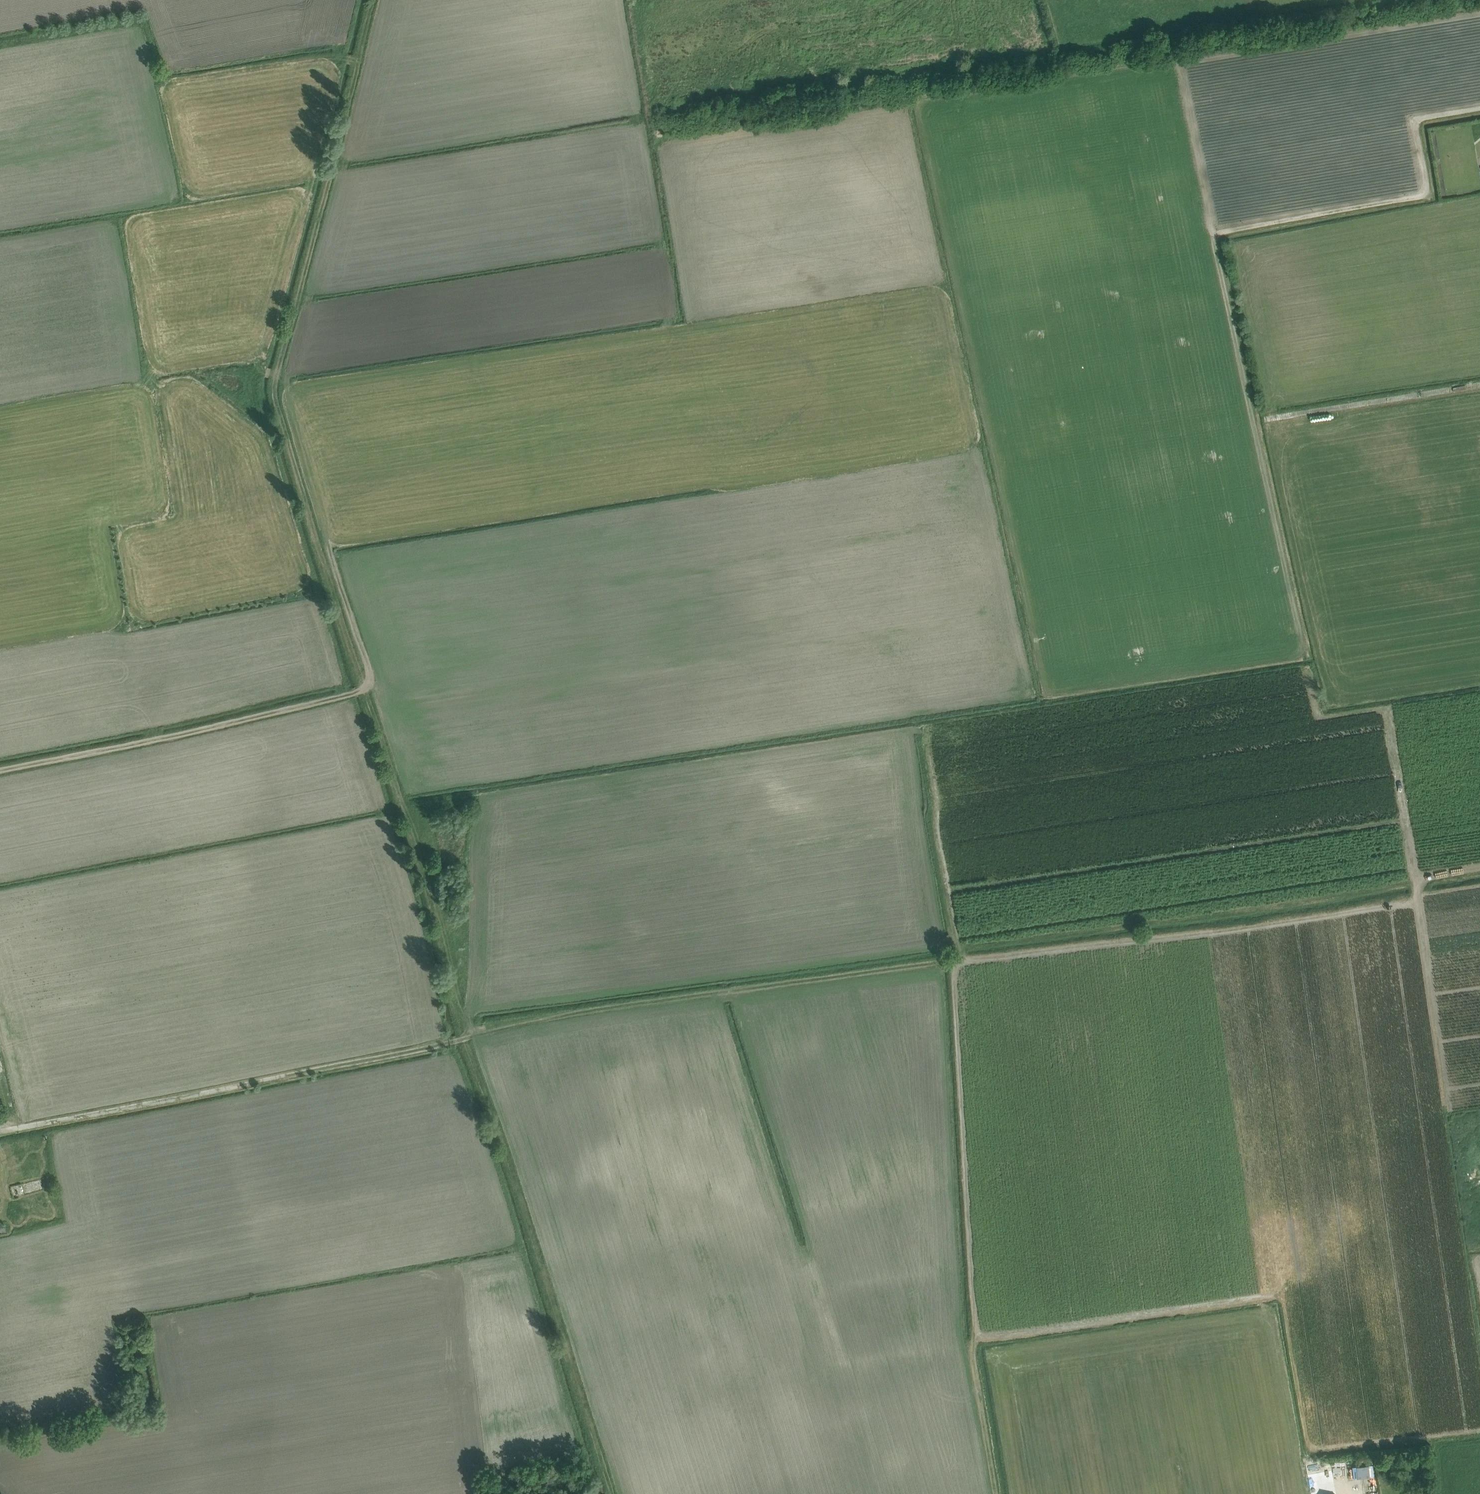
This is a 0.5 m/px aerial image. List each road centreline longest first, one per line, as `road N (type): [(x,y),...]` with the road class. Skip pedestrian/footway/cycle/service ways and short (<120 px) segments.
road 1 (track): [(374,0),(280,399),(362,690),(425,875),(454,995),(613,1493)]
road 2 (track): [(0,766),(362,690)]
road 3 (unclassified): [(1222,239),(1417,203),(1428,188),(1424,128),(1479,113)]

